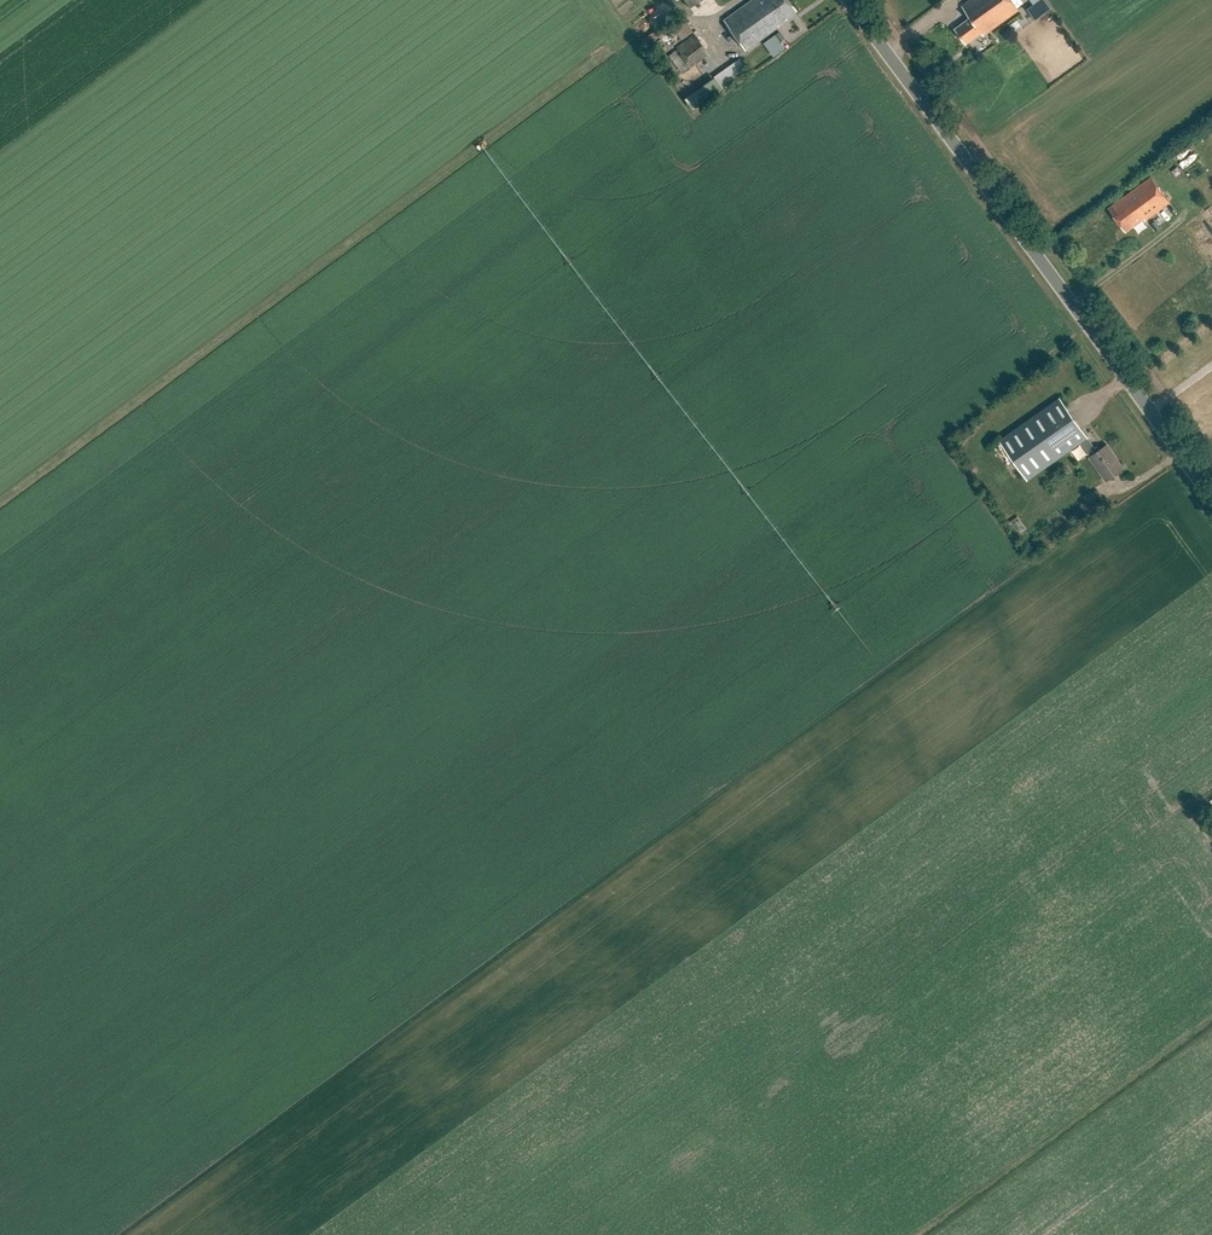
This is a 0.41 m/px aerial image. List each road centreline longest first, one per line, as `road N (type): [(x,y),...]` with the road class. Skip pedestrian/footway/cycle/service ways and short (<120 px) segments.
road 1 (tertiary): [(1211,500),(846,0)]

